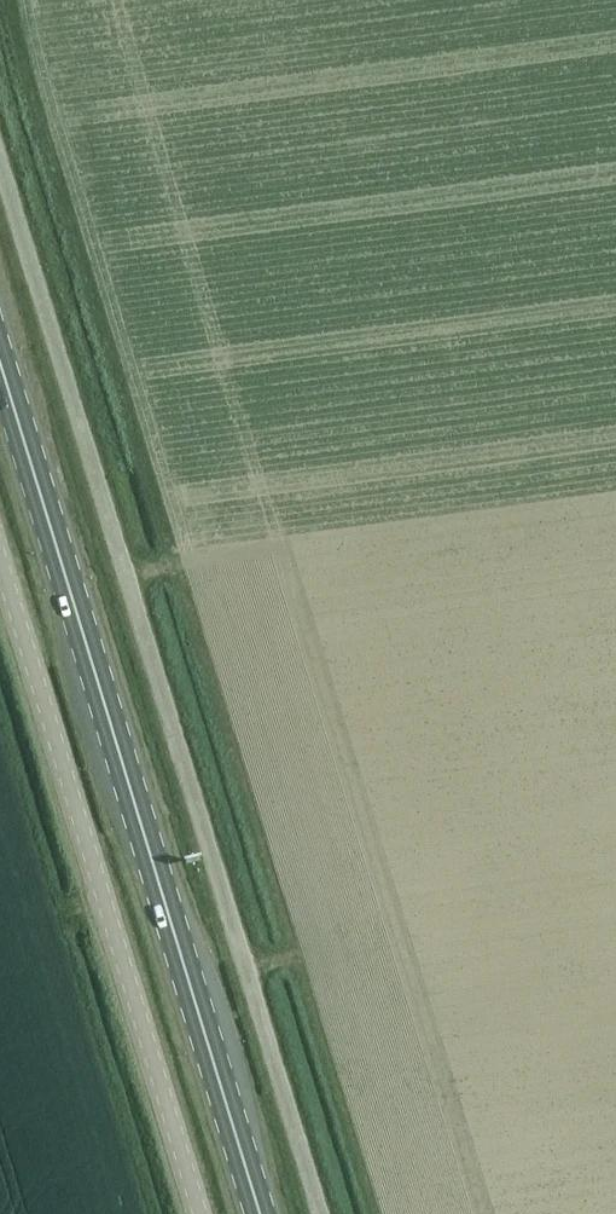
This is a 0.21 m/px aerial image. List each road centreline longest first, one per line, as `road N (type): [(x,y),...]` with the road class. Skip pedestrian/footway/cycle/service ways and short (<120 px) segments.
road 1 (unclassified): [(321,1213),(0,169)]
road 2 (primary): [(0,364),(260,1213)]
road 3 (unclassified): [(200,1213),(0,566)]

